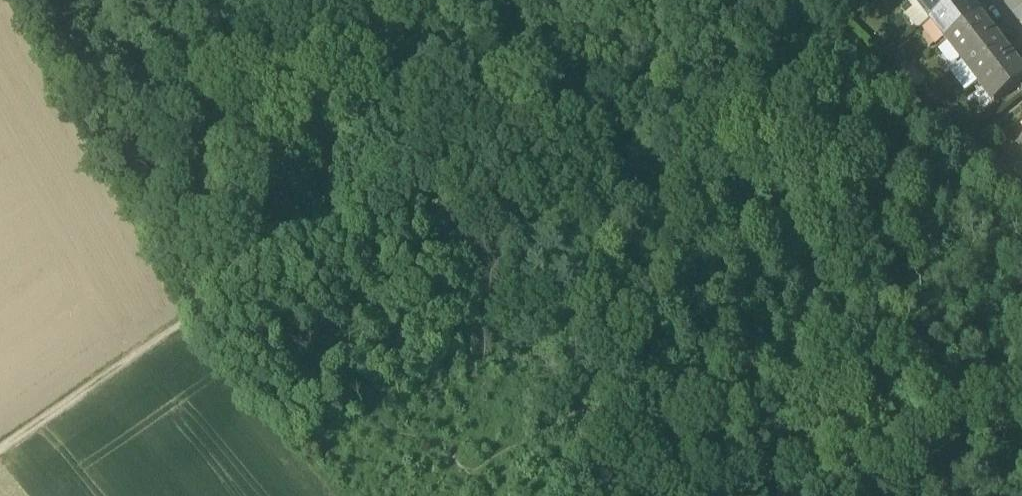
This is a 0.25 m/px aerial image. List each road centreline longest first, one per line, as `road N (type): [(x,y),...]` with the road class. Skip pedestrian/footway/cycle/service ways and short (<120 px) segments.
road 1 (track): [(193,317),(645,0)]
road 2 (track): [(193,317),(0,451)]

